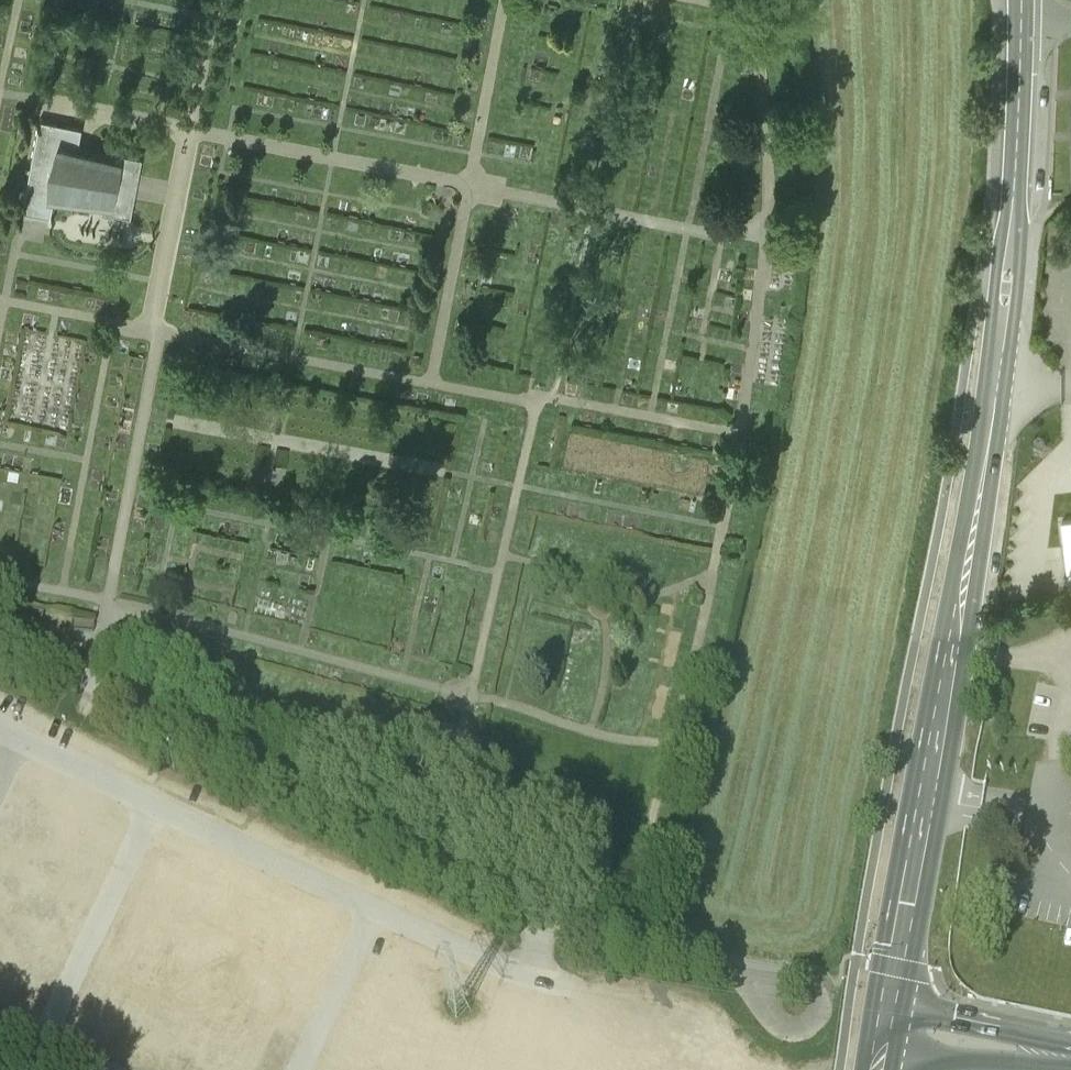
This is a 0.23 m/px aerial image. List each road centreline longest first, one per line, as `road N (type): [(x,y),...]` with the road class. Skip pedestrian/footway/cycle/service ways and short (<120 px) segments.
road 1 (secondary): [(891,998),(1007,286),(1021,10)]
road 2 (unclassified): [(1070,1040),(891,998)]
road 3 (unclassified): [(881,1059),(1021,1069)]

